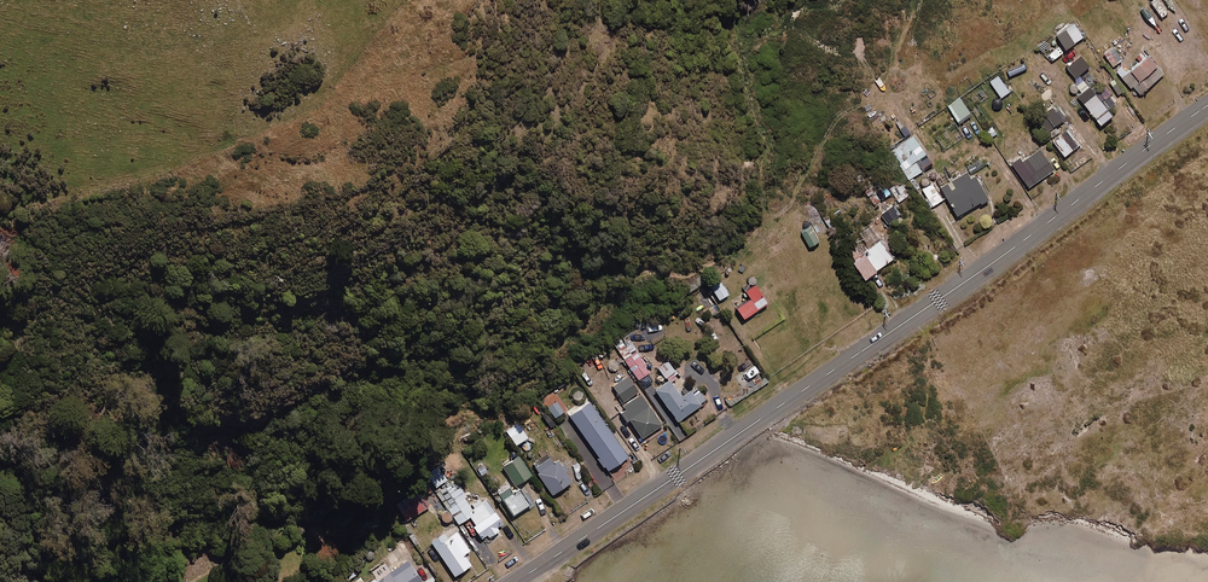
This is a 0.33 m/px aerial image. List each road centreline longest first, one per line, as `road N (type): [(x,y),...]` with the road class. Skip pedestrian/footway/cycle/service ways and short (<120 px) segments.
road 1 (secondary): [(514,581),(1000,258),(1207,105)]

